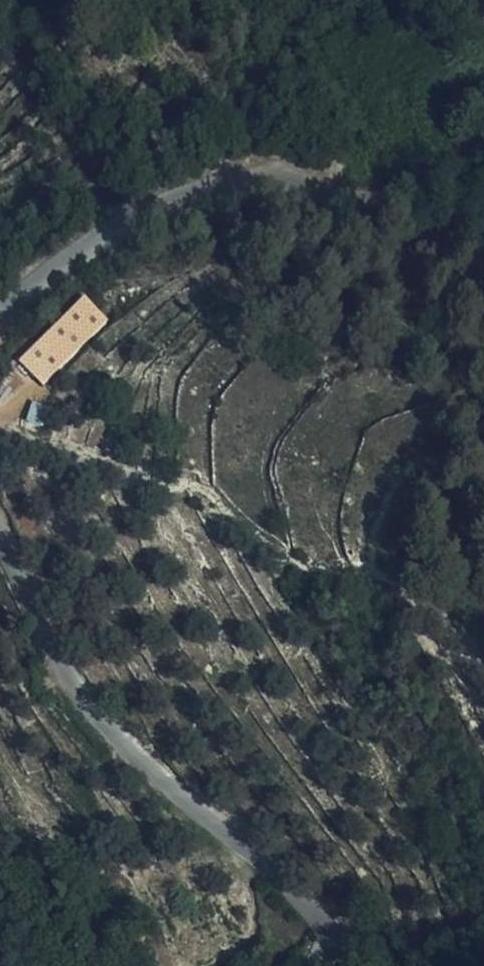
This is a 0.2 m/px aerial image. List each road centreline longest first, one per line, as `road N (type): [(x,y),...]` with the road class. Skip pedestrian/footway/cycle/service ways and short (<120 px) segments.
road 1 (unclassified): [(326,965),(323,937),(255,861),(106,725),(48,640),(0,525)]
road 2 (unclassified): [(0,319),(113,233),(183,200),(275,180),(350,191),(419,188)]
road 3 (track): [(175,965),(252,948),(255,861)]

